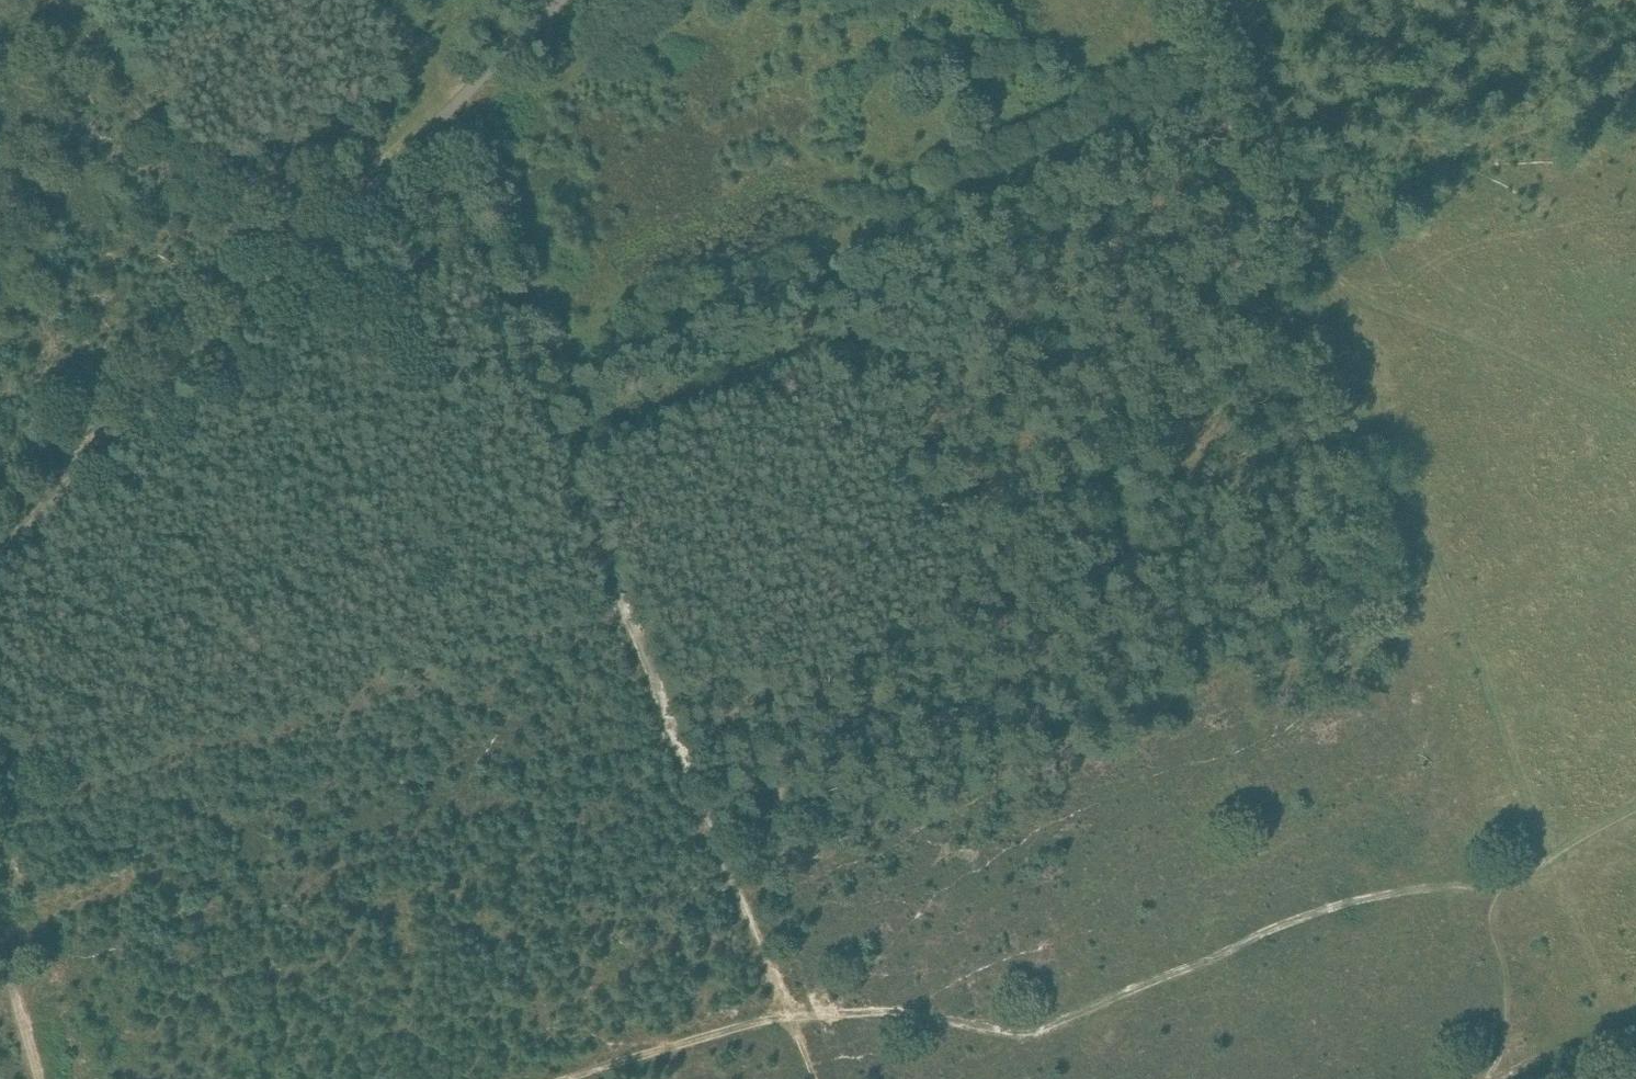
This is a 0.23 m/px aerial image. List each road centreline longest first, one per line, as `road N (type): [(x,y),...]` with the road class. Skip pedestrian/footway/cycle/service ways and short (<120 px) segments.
road 1 (track): [(41,1078),(0,947)]

